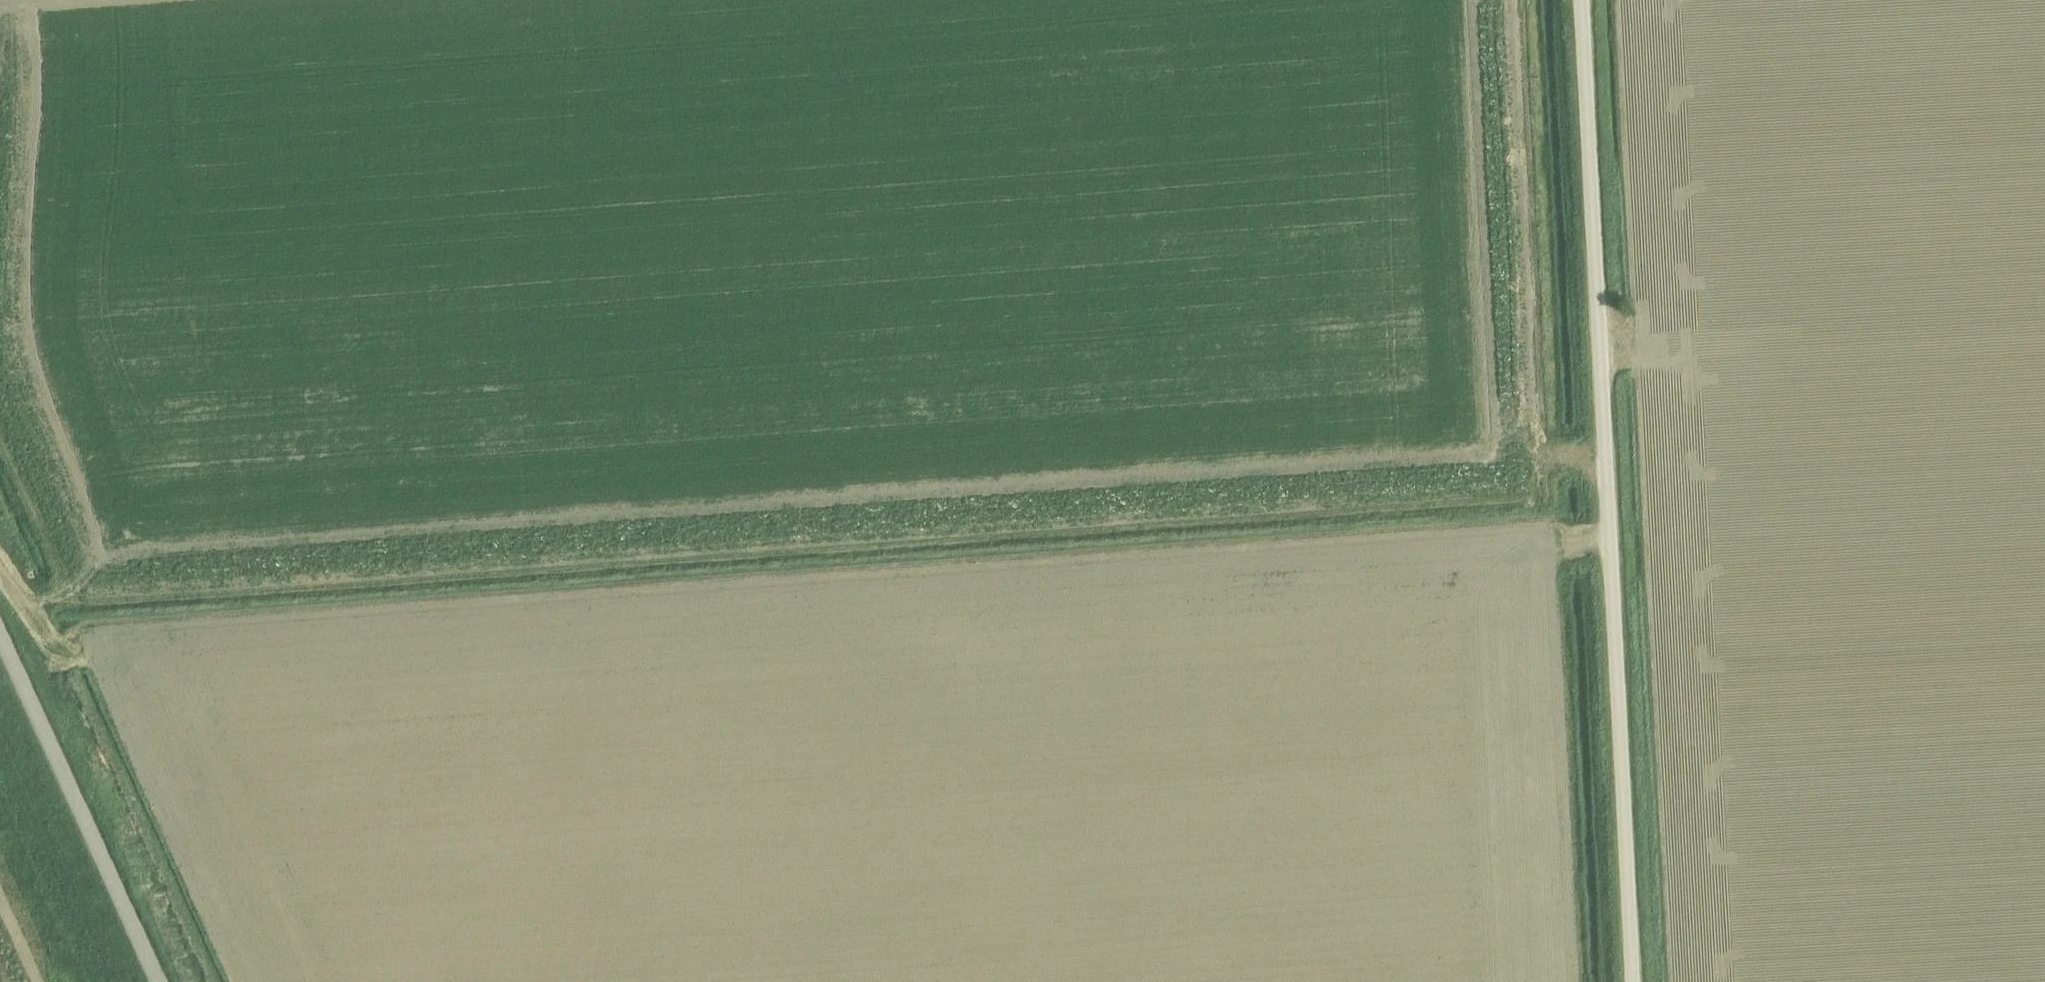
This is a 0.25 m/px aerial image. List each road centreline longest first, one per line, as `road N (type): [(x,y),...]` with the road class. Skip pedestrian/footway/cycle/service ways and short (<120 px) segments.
road 1 (unclassified): [(1633,981),(1583,0)]
road 2 (unclassified): [(157,981),(0,629)]

